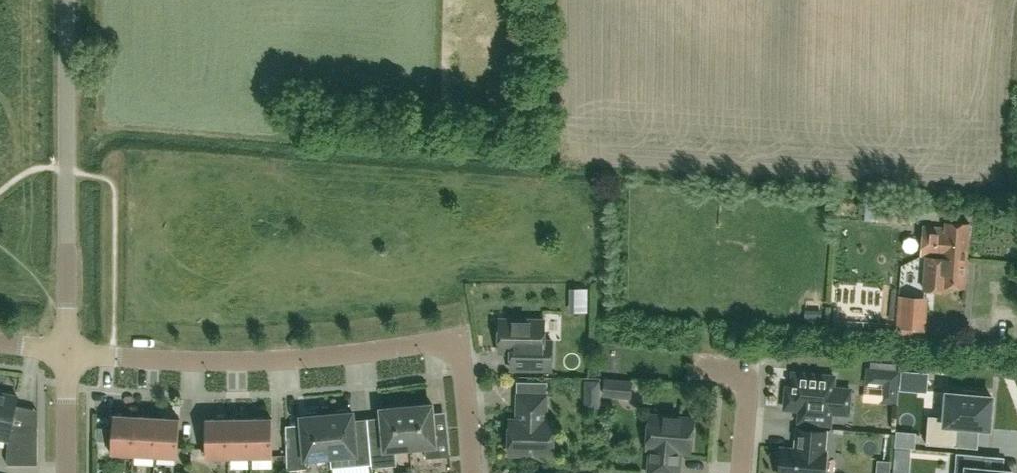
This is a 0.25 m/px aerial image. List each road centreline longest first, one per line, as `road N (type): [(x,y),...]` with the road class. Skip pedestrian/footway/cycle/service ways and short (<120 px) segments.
road 1 (residential): [(476,472),(463,344),(238,364),(65,349)]
road 2 (unclassified): [(65,349),(67,0)]
road 3 (residential): [(695,369),(749,372),(741,472)]
road 4 (residential): [(65,472),(65,349)]

